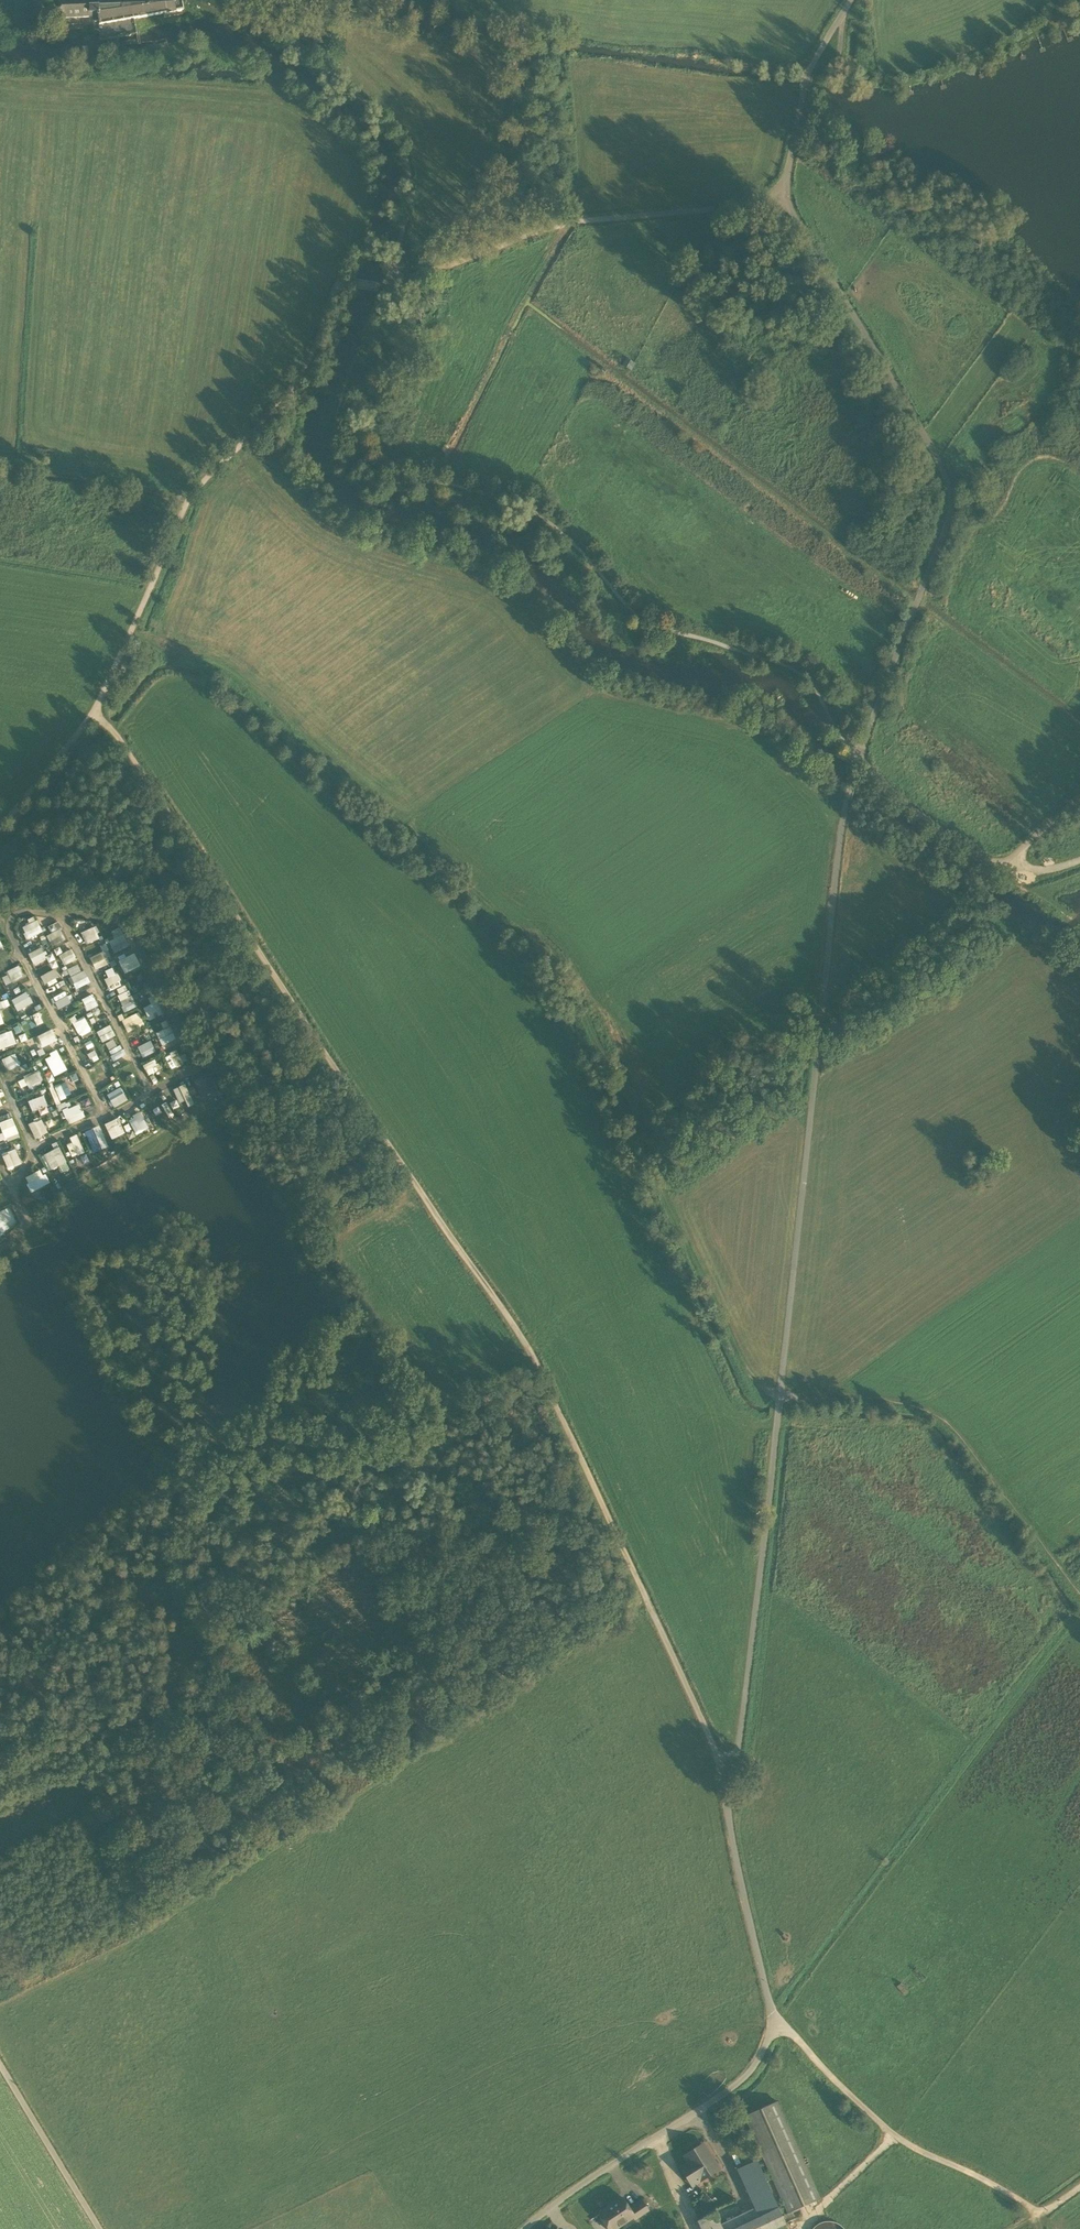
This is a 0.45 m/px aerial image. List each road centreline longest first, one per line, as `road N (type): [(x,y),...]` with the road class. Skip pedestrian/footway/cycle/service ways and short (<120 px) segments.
road 1 (track): [(730,1778),(514,1329),(339,1078),(120,735),(95,714)]
road 2 (track): [(779,1396),(753,1383),(559,969),(227,674),(130,634)]
road 3 (track): [(856,764),(779,1396)]
road 4 (track): [(730,1778),(727,1806),(775,2022),(895,2140),(976,2175),(1035,2214),(1079,2188)]
road 5 (track): [(786,202),(939,464),(951,499),(856,764)]
road 6 (track): [(95,714),(184,503),(284,403),(313,352),(334,288),(346,282),(381,288)]
road 7 (track): [(381,288),(573,222),(786,202)]
road 8 (track): [(1079,1593),(939,1414),(913,1402),(779,1396)]
road 9 (track): [(779,1396),(730,1778)]
road 10 (residential): [(775,2022),(759,2062),(736,2087),(525,2228)]
road 11 (track): [(381,288),(394,271),(409,213),(405,156),(348,89),(292,43),(294,15)]
road 12 (track): [(852,0),(809,70),(786,202)]
road 13 (track): [(0,2065),(100,2228)]
road 14 (track): [(184,503),(0,468)]
road 15 (track): [(0,825),(95,714)]
road 16 (track): [(895,2140),(802,2228)]

